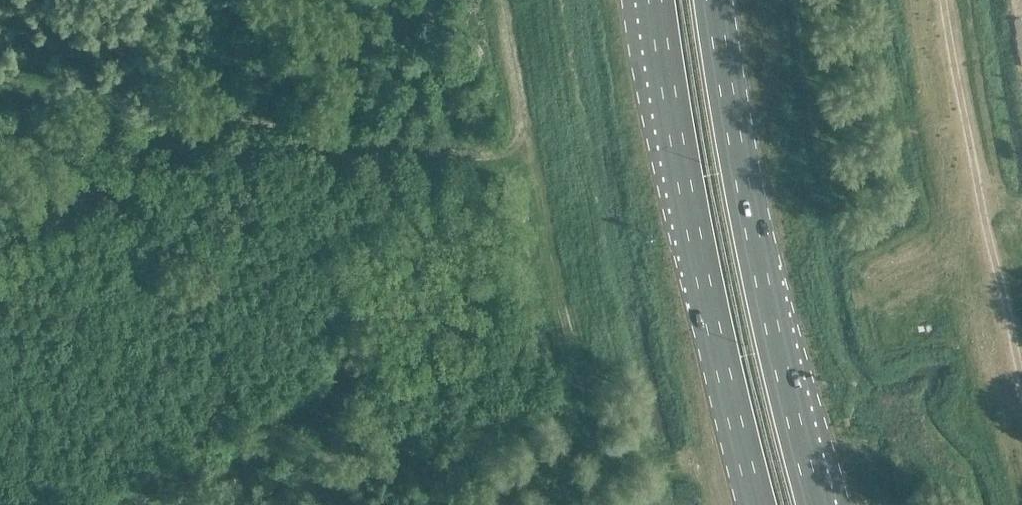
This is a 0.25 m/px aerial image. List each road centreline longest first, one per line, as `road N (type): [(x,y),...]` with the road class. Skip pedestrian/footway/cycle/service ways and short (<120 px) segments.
road 1 (trunk): [(821,504),(766,298),(714,0)]
road 2 (trunk): [(656,0),(693,238),(756,504)]
road 3 (track): [(945,0),(974,190),(1021,384)]

